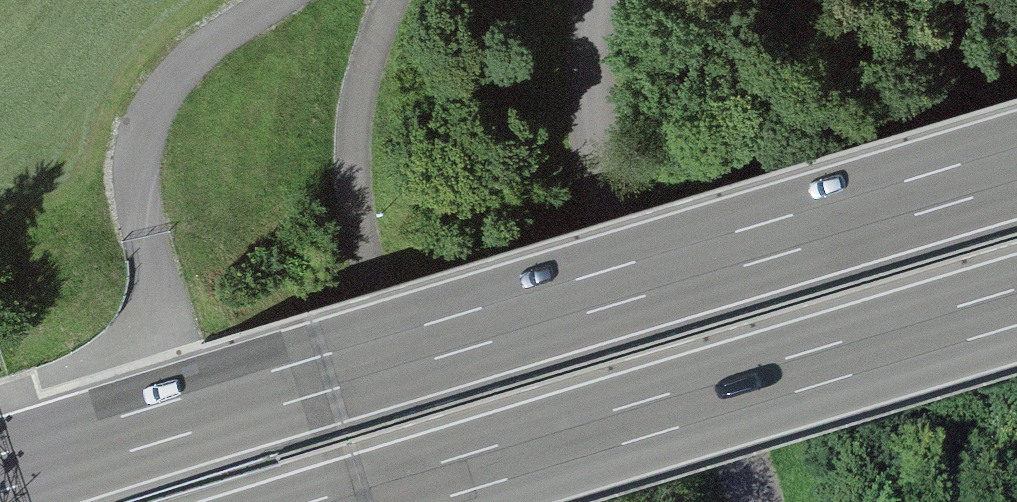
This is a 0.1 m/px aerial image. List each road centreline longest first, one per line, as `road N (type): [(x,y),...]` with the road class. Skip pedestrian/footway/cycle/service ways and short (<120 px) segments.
road 1 (motorway): [(1016,167),(0,474)]
road 2 (motorway): [(365,501),(1016,307)]
road 3 (unclassified): [(597,0),(590,36),(596,125),(611,188),(757,501)]

